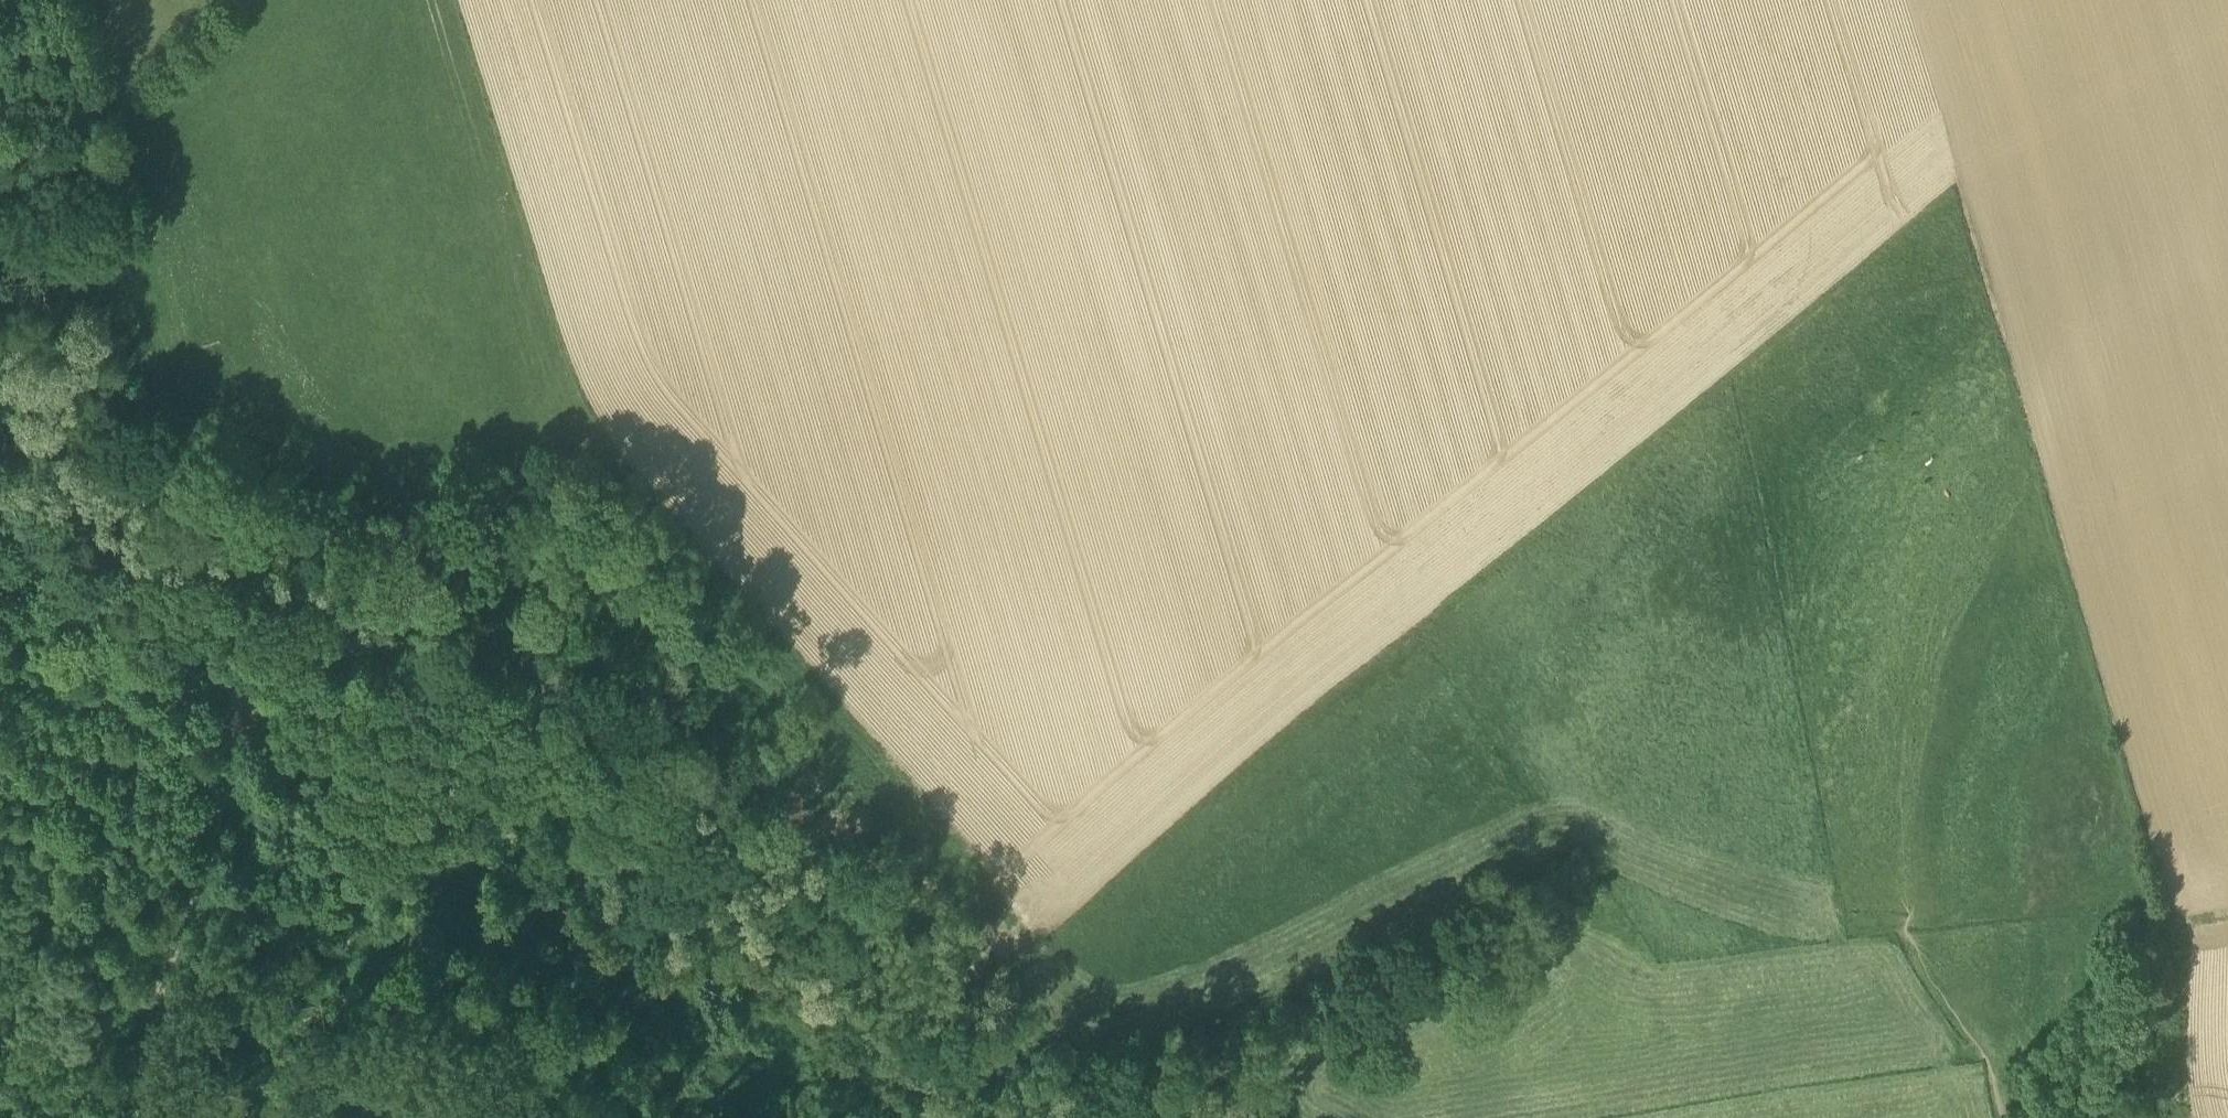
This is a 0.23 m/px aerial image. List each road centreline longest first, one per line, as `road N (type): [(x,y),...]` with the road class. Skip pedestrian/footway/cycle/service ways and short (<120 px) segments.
road 1 (track): [(227,670),(325,752),(464,845),(833,1047),(910,1117)]
road 2 (track): [(0,446),(76,543),(227,670)]

